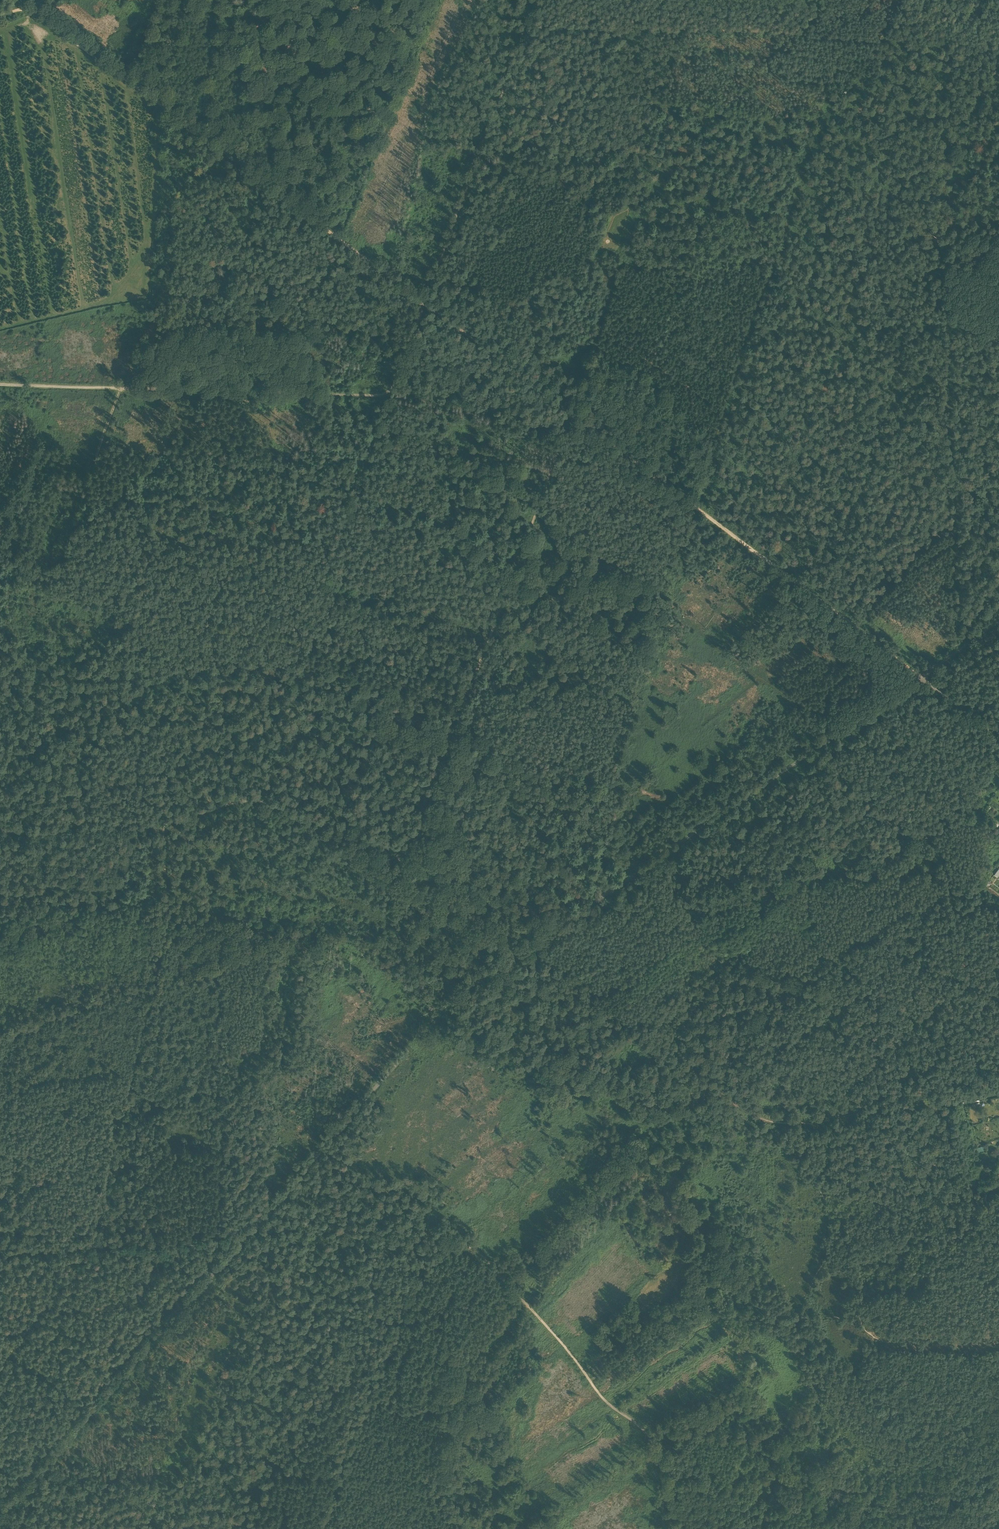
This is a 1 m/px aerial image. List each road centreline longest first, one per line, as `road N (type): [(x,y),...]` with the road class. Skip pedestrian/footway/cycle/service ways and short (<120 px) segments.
road 1 (unclassified): [(0,1519),(442,1008),(921,678)]
road 2 (track): [(998,737),(570,413)]
road 3 (track): [(396,854),(407,855),(421,830),(570,413)]
road 4 (track): [(425,304),(126,79)]
road 5 (track): [(425,304),(536,0)]
road 6 (track): [(319,1528),(420,1275),(456,1241)]
road 7 (track): [(343,1469),(41,1475)]
road 8 (track): [(687,839),(909,1029)]
road 9 (track): [(390,396),(120,388)]
road 10 (track): [(604,1398),(551,1327),(483,1256),(456,1241)]
road 11 (track): [(456,1241),(417,1229),(250,1234)]
road 12 (track): [(998,1095),(812,1122)]
road 13 (track): [(221,807),(259,802),(380,839),(396,854)]
road 14 (track): [(120,388),(59,563)]
road 15 (track): [(0,833),(163,824)]
road 16 (track): [(551,400),(425,304)]
road 17 (track): [(665,1528),(653,1446),(634,1419),(604,1398)]
road 18 (track): [(94,1246),(236,1236)]
road 19 (track): [(396,854),(424,912),(492,949)]
road 20 (track): [(812,1122),(909,1029)]
road 21 (track): [(126,79),(26,8)]

